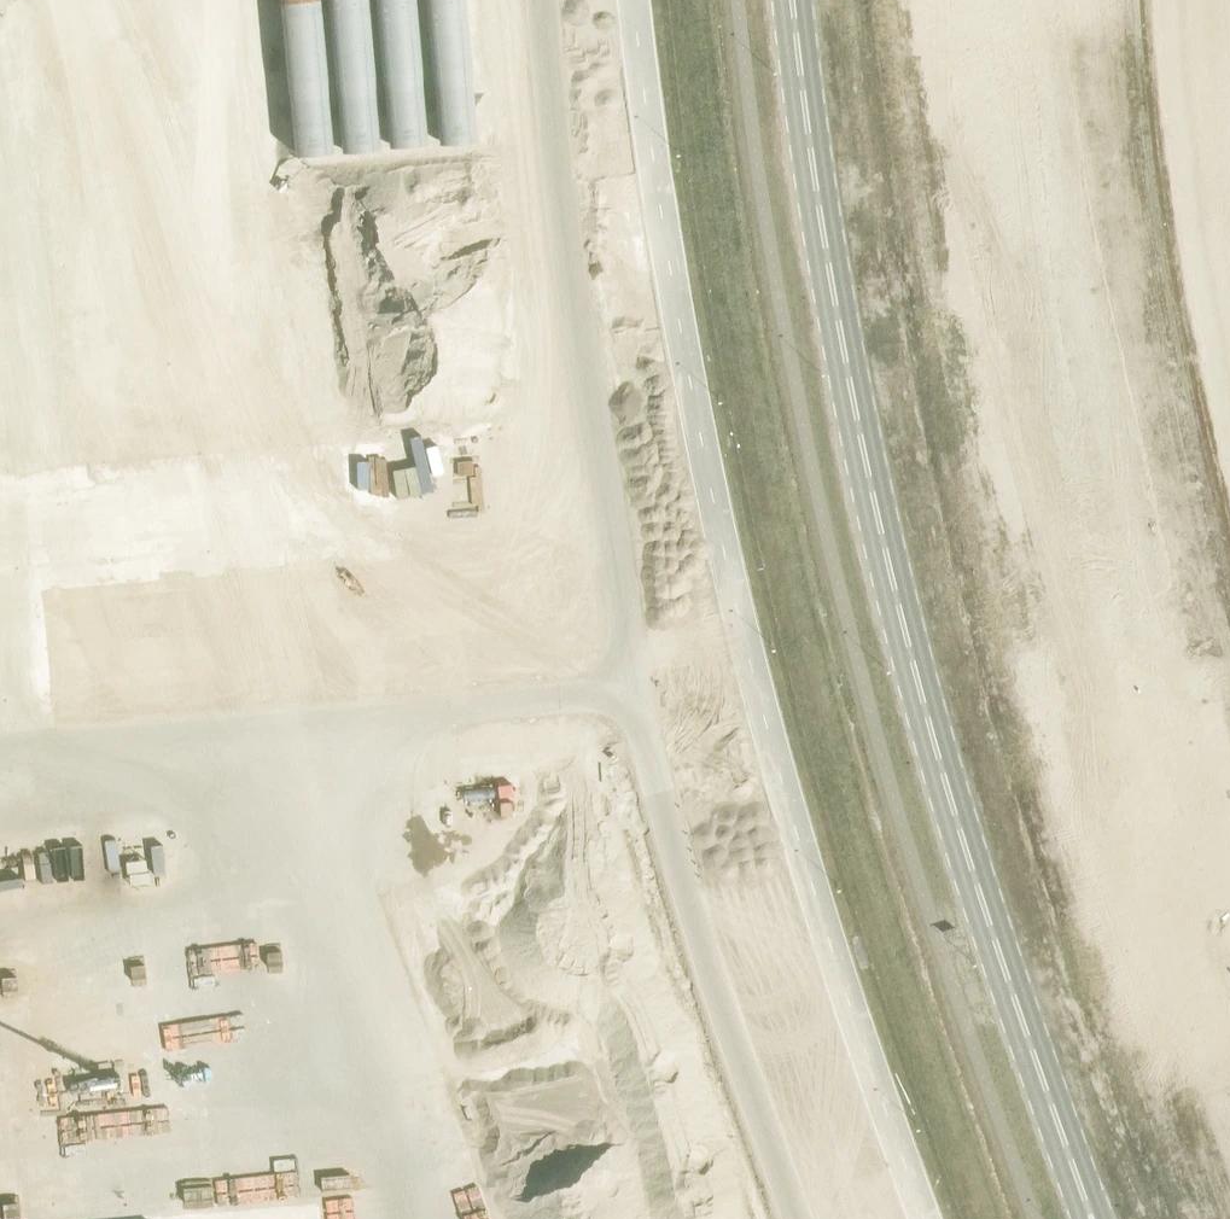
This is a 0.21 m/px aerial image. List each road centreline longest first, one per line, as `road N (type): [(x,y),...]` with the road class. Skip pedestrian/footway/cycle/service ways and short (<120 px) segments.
road 1 (secondary): [(1091,1218),(962,842),(878,525),(828,272),(792,0)]

